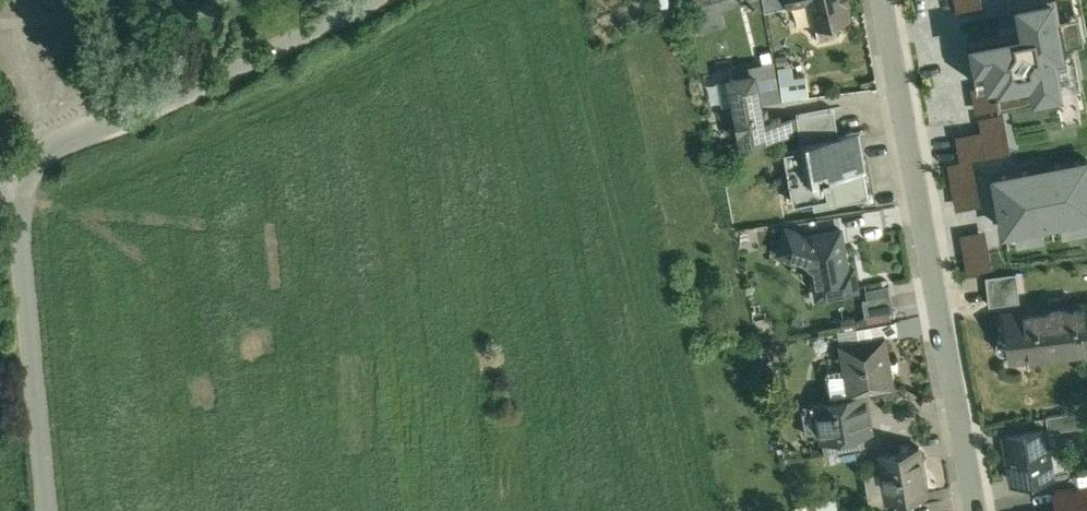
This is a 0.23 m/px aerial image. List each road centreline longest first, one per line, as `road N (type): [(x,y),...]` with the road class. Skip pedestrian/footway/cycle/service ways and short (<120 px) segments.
road 1 (unclassified): [(48,510),(23,247),(30,178),(67,138),(366,0)]
road 2 (residential): [(975,510),(880,0)]
road 3 (track): [(67,138),(58,0)]

